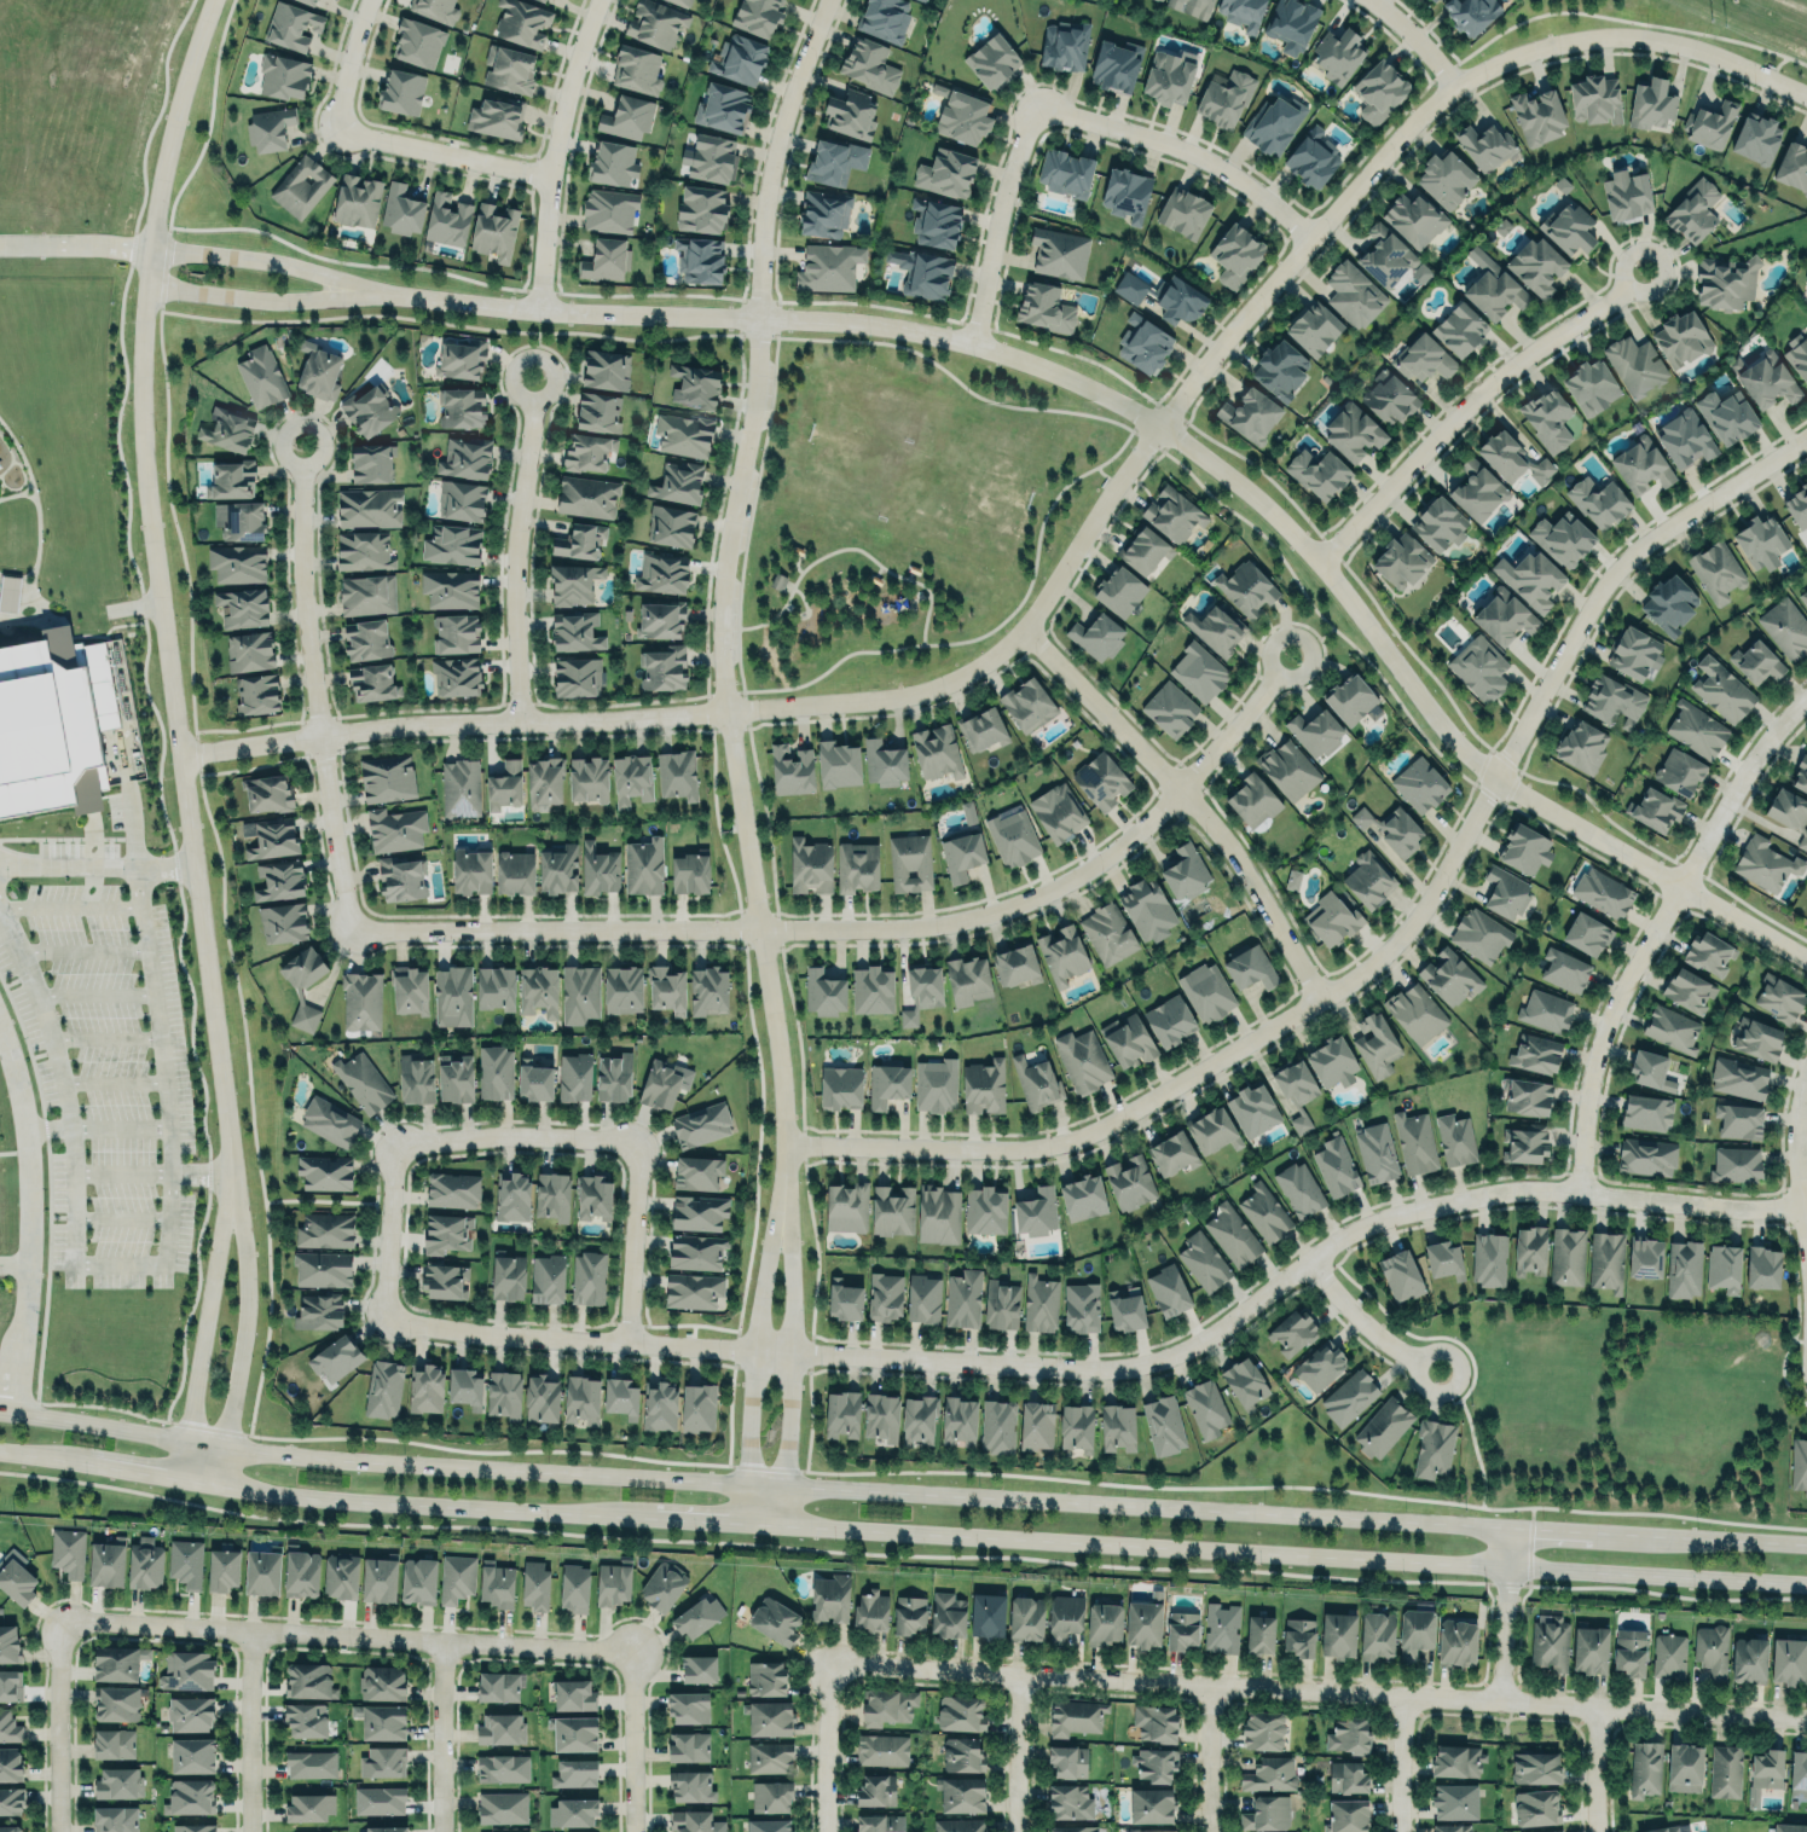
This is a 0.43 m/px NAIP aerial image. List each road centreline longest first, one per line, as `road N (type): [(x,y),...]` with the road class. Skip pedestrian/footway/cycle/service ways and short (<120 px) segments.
road 1 (residential): [(183,753),(417,724),(621,719),(870,700),(938,685),(986,659),(1035,610),(1104,497),(1228,330),(1401,131),(1455,83),(1554,41),(1620,35),(1685,45),(1806,96)]
road 2 (secondary): [(1806,1546),(340,1457),(0,1410)]
road 3 (tertiary): [(1806,962),(1479,769),(1275,517),(1157,425),(1064,373),(974,341),(874,323),(596,313),(373,292)]
road 4 (residential): [(384,1318),(488,1334),(1083,1368),(1164,1358),(1194,1345),(1333,1241),(1394,1213),(1516,1189),(1714,1207),(1806,1207)]
road 5 (residential): [(1806,434),(1652,532),(1605,576),(1430,895),(1345,981),(1078,1135),(1010,1149),(784,1144)]
road 6 (residential): [(784,1144),(719,642),(755,382),(763,211),(777,135),(826,0)]
road 7 (residential): [(351,929),(893,927),(1002,908),(1058,885),(1147,822),(1288,654)]
road 8 (secondary): [(786,1521),(1806,1584)]
road 9 (residential): [(829,1666),(1806,1719)]
road 10 (tertiary): [(150,247),(141,448),(236,1204)]
road 11 (secondary): [(0,1451),(341,1501),(620,1513)]
road 12 (residential): [(630,1652),(59,1619)]
road 13 (residential): [(1580,1192),(1589,1079),(1615,999),(1747,766),(1806,695)]
road 14 (residential): [(299,443),(308,640),(351,929)]
road 15 (residential): [(1317,998),(1224,837),(1020,626)]
road 16 (residential): [(1316,562),(1459,412),(1641,269)]
road 17 (residential): [(786,1521),(794,1352),(784,1144)]
road 18 (residential): [(784,1144),(759,1301),(747,1519)]
road 19 (residential): [(521,720),(519,515),(532,378)]
road 20 (residential): [(540,308),(550,174),(596,0)]
road 21 (residential): [(1310,236),(1201,158),(1036,108)]
road 22 (tertiary): [(218,1483),(244,1335),(248,1265),(236,1204)]
road 23 (tertiary): [(236,1204),(219,1233),(183,1476)]
road 24 (tertiary): [(212,0),(169,137),(150,247)]
road 25 (residential): [(638,1138),(506,1134),(393,1147)]
road 26 (residential): [(1036,108),(1012,163),(974,341)]
road 27 (tertiary): [(373,292),(267,260),(150,247)]
road 28 (tertiary): [(146,286),(268,300),(373,292)]
road 29 (residential): [(337,132),(550,174)]
road 30 (residential): [(57,1831),(59,1619)]
road 31 (residential): [(630,1341),(638,1138)]
road 32 (residential): [(249,1831),(250,1633)]
road 33 (residential): [(1806,1071),(1795,1121),(1806,1265)]
road 34 (residential): [(439,1831),(441,1642)]
road 35 (residential): [(630,1652),(631,1831)]
road 36 (residential): [(1307,1260),(1375,1333),(1440,1373)]
road 37 (residential): [(1501,1703),(1514,1530)]
road 38 (residential): [(393,1147),(384,1318)]
road 39 (secondary): [(620,1513),(786,1521)]
road 40 (residential): [(823,1831),(829,1666)]
road 41 (residential): [(1019,1831),(1023,1676)]
road 42 (residential): [(1209,1831),(1211,1687)]
road 43 (residential): [(368,0),(337,132)]
road 44 (residential): [(1403,1831),(1406,1697)]
road 45 (residential): [(1602,1708),(1600,1831)]

